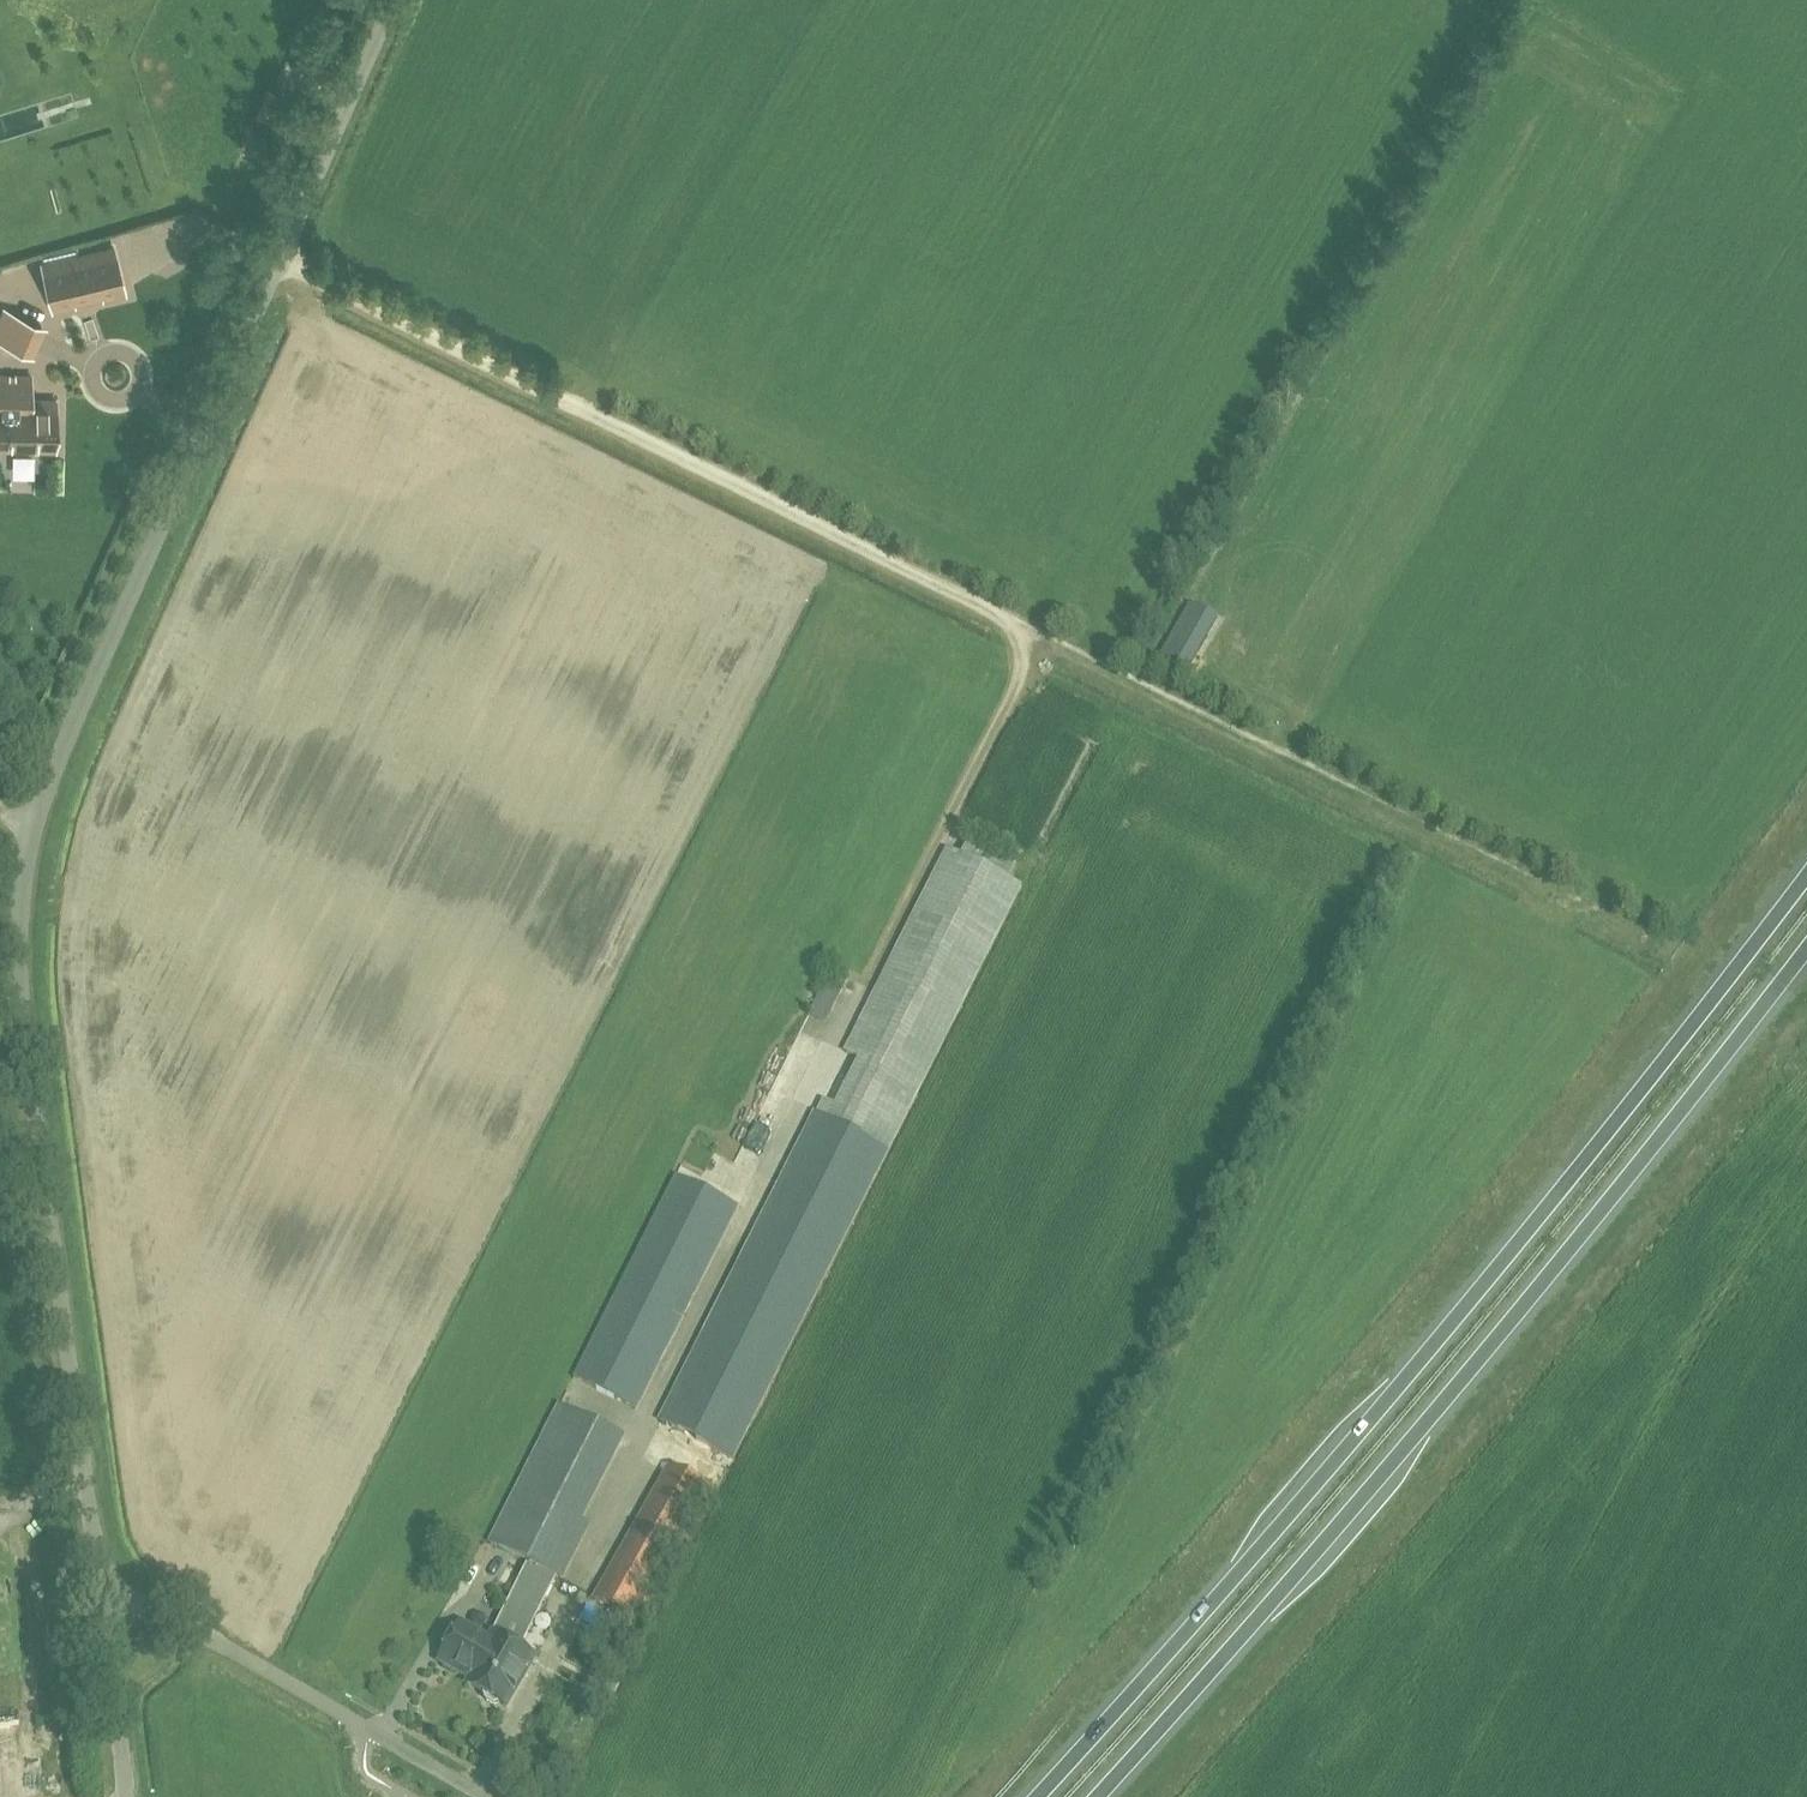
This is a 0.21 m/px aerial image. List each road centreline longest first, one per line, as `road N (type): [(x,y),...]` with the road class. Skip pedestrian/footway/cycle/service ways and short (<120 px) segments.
road 1 (unclassified): [(105,1608),(17,961),(18,904),(34,828),(73,730),(393,0)]
road 2 (track): [(273,261),(1629,933)]
road 3 (trunk): [(1806,883),(1363,1429),(1045,1796)]
road 4 (trunk): [(1102,1796),(1806,958)]
road 5 (unclassified): [(483,1796),(178,1618),(105,1608)]
road 6 (unclassified): [(124,1796),(105,1608)]

